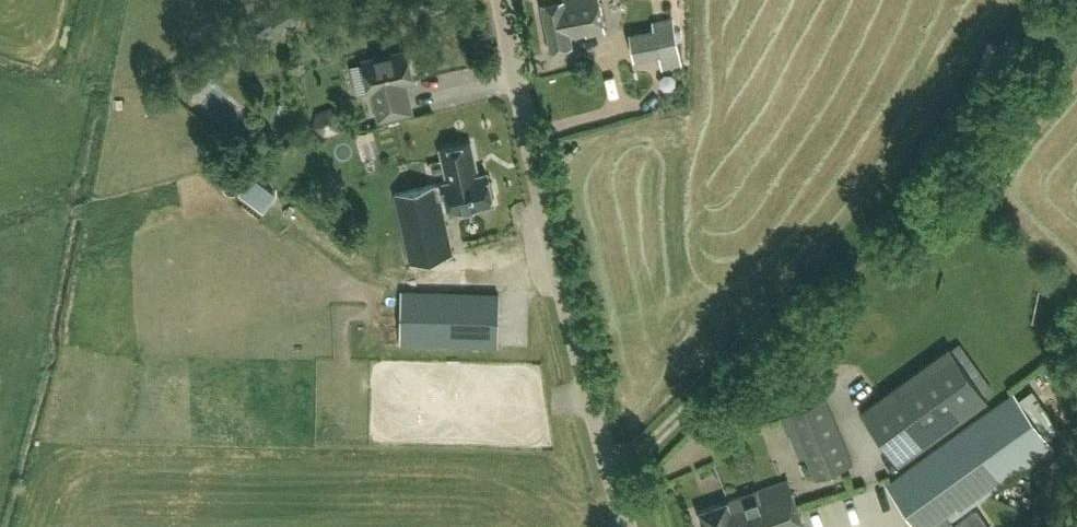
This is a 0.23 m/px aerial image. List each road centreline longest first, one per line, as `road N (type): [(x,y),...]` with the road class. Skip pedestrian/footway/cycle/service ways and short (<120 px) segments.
road 1 (unclassified): [(626,526),(593,422),(502,0)]

